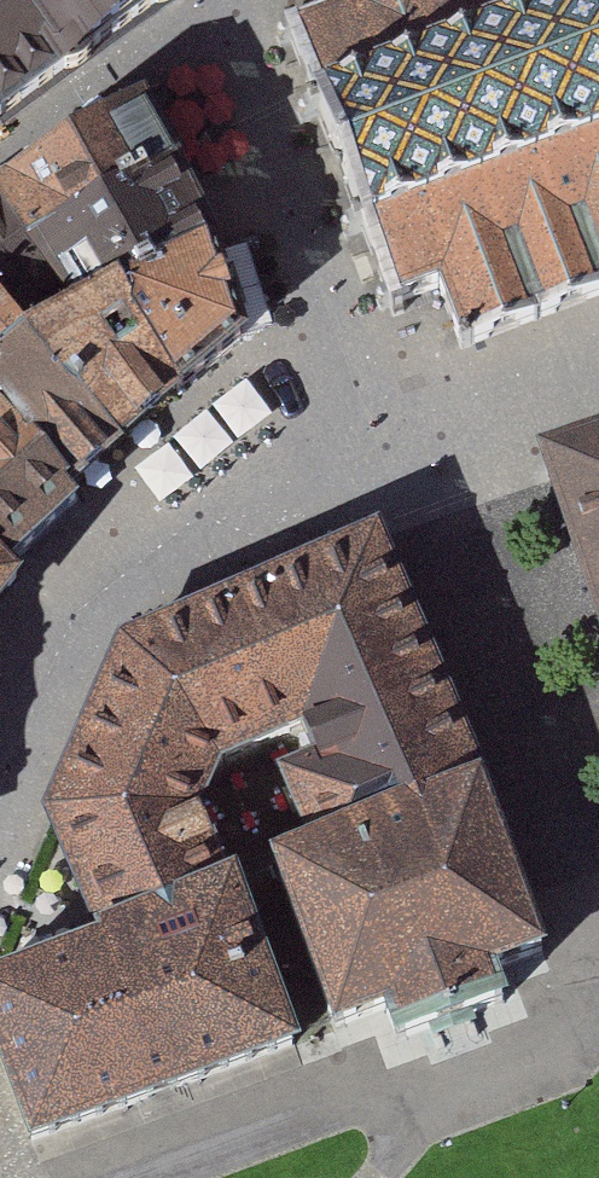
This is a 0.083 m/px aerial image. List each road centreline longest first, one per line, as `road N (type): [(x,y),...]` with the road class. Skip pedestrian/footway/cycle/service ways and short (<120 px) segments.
road 1 (residential): [(0,763),(39,678),(125,575),(390,461)]
road 2 (residential): [(219,0),(390,461)]
road 3 (residential): [(203,0),(0,157)]
road 4 (residential): [(390,461),(598,380)]

